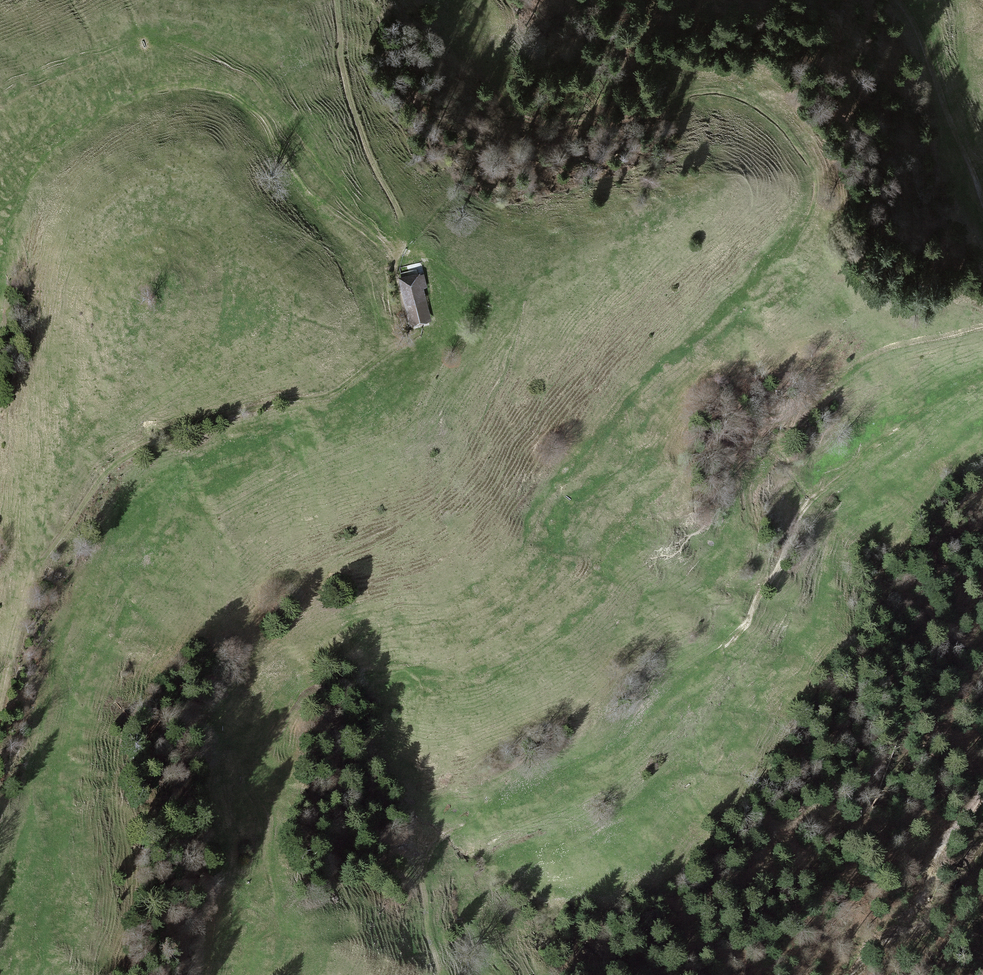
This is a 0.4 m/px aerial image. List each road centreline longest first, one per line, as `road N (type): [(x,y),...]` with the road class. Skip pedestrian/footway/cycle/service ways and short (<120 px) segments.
road 1 (track): [(336,0),(354,113),(400,224),(378,278),(384,344),(332,393),(255,407),(110,466),(38,567),(0,696)]
road 2 (track): [(441,974),(420,882),(437,840),(605,771),(741,632),(815,499),(945,392),(982,375)]
road 3 (track): [(444,0),(495,93),(519,114),(611,120),(709,90),(735,94),(786,129),(807,156),(815,188),(806,225),(727,311)]
road 4 (track): [(845,970),(862,941),(922,903),(948,842),(982,793)]
road 5 (track): [(982,204),(892,0)]

